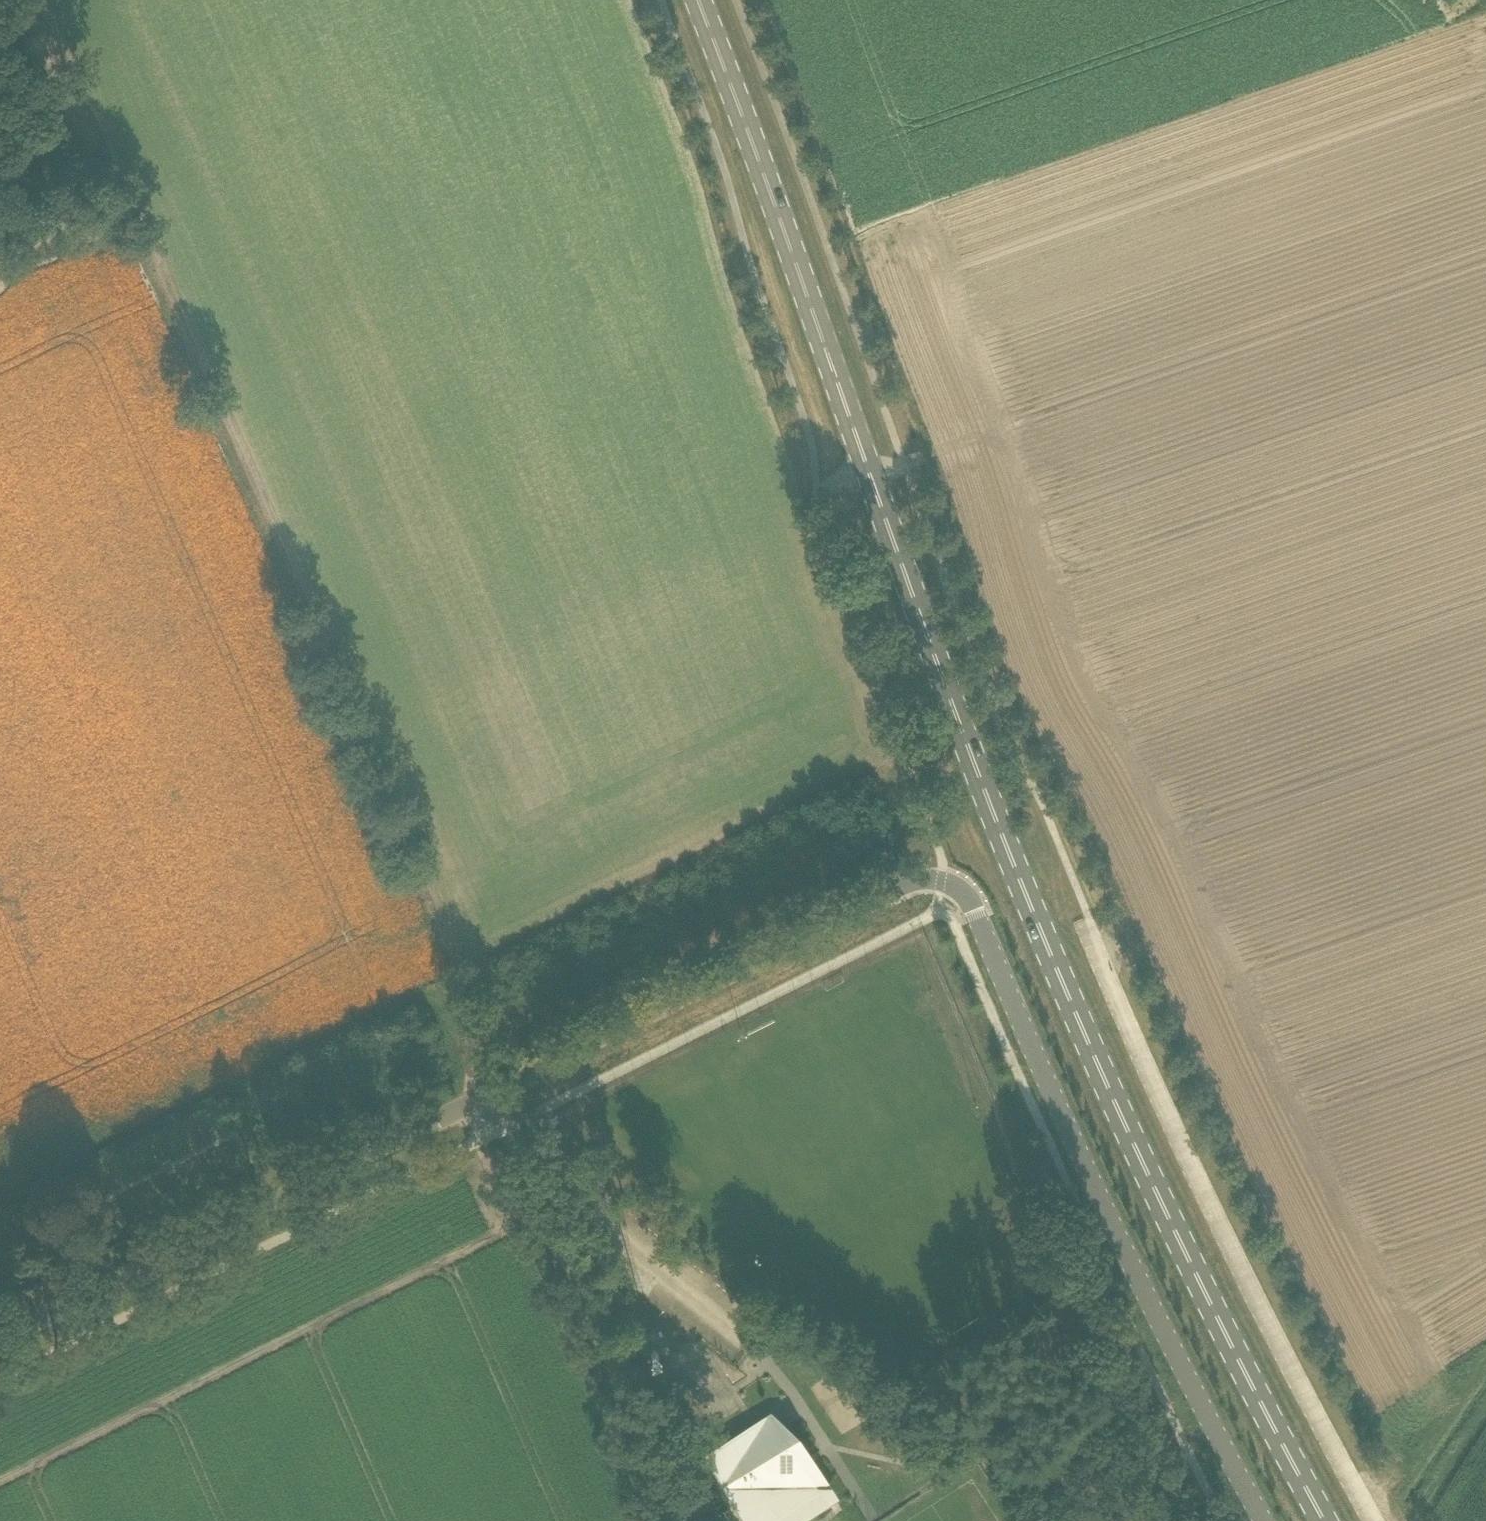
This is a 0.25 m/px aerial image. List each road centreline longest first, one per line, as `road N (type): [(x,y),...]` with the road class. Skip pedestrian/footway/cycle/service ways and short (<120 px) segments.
road 1 (tertiary): [(0,1340),(889,893),(941,880),(960,890),(975,913),(1154,1311),(1263,1520)]
road 2 (primary): [(1323,1520),(1088,1042),(694,0)]
road 3 (unclassified): [(1377,1520),(1170,1123),(1088,919)]
road 4 (track): [(676,1520),(506,1128)]

